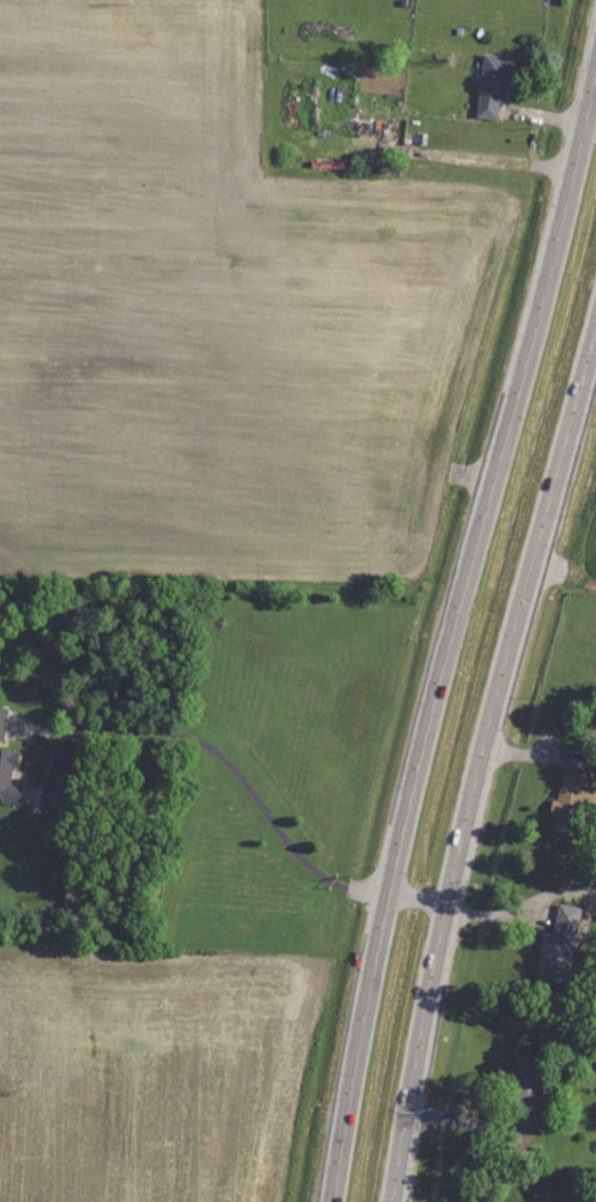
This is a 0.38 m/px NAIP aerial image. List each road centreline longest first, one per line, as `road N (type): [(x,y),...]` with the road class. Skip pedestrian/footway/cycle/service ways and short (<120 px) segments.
road 1 (primary): [(595,78),(422,733),(329,1201)]
road 2 (primary): [(392,1201),(448,891),(595,328)]

